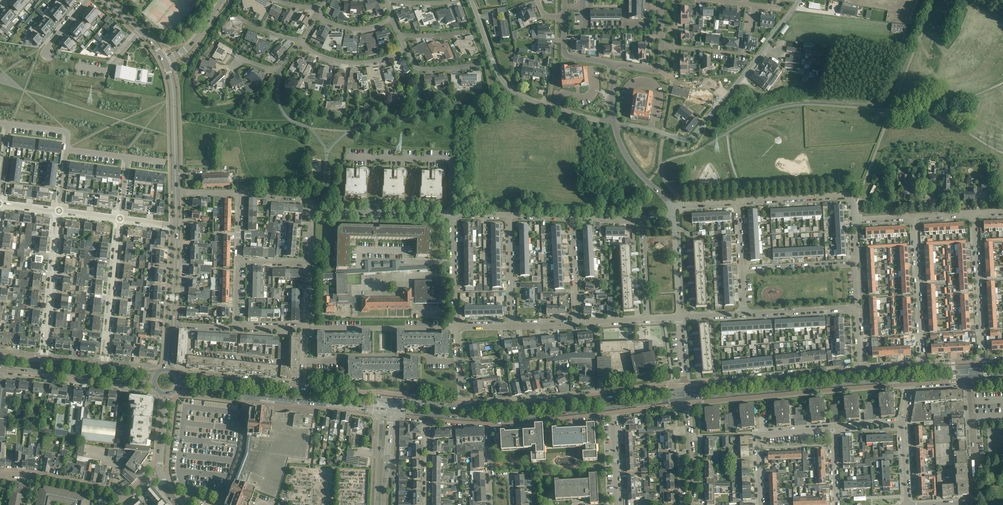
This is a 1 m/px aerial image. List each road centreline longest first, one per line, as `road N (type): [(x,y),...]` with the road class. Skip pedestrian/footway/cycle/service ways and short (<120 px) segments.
road 1 (secondary): [(398,412),(487,419),(650,403)]
road 2 (secondary): [(685,389),(463,407)]
road 3 (residential): [(684,385),(463,402)]
road 4 (secondary): [(389,398),(176,376)]
road 5 (secondary): [(685,399),(896,381)]
road 6 (unclassified): [(615,124),(509,87),(471,0)]
road 7 (secondary): [(177,386),(382,411)]
road 8 (unclassified): [(690,140),(800,0)]
road 9 (residential): [(449,214),(450,158),(346,157)]
road 10 (secondary): [(0,368),(153,384)]
road 11 (residential): [(43,360),(59,210)]
road 12 (residential): [(982,362),(974,214)]
road 13 (residential): [(923,365),(915,217)]
road 14 (residential): [(307,328),(455,327)]
road 15 (residential): [(104,366),(120,219)]
road 16 (residential): [(862,369),(719,386)]
road 17 (secondary): [(862,373),(719,386)]
road 18 (residential): [(761,504),(758,438),(832,428)]
road 19 (residential): [(449,214),(312,211)]
road 20 (tertiary): [(176,193),(166,60)]
road 21 (residential): [(0,473),(116,492),(124,502)]
road 22 (residential): [(488,423),(614,412)]

